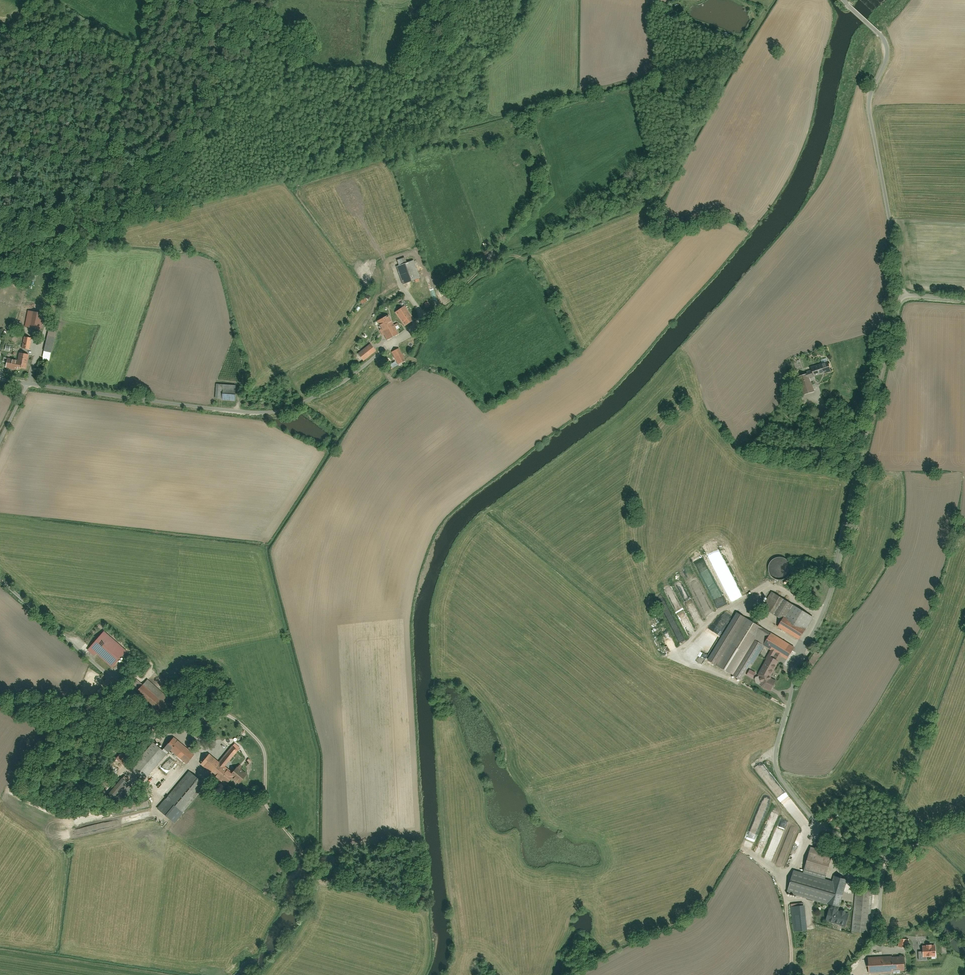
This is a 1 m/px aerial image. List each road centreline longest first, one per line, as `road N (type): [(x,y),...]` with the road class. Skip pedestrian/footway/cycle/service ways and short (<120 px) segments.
road 1 (residential): [(900,296),(840,555),(776,764),(799,803),(871,854),(891,854),(964,817)]
road 2 (track): [(260,974),(301,924),(313,872),(267,808),(261,741),(219,710),(182,733),(170,730)]
road 3 (residential): [(28,384),(263,411),(310,397),(372,355)]
road 4 (residential): [(845,0),(886,43),(868,103),(900,296)]
road 5 (residential): [(0,579),(170,730)]
road 6 (residential): [(28,384),(74,243)]

